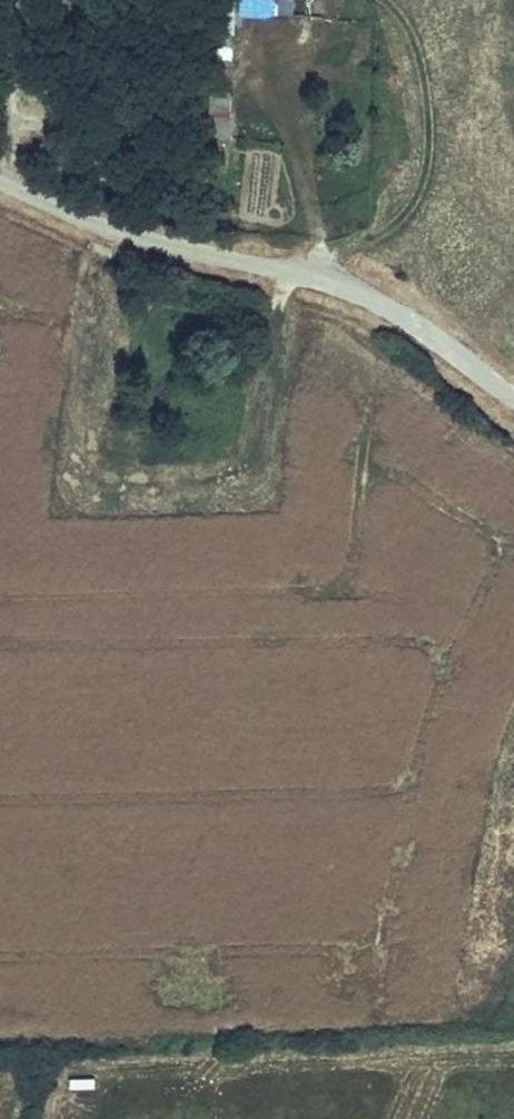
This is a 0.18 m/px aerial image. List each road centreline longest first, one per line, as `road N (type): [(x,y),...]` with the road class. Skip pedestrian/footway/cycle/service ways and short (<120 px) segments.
road 1 (track): [(513,394),(381,293),(328,271),(106,225),(0,180)]

